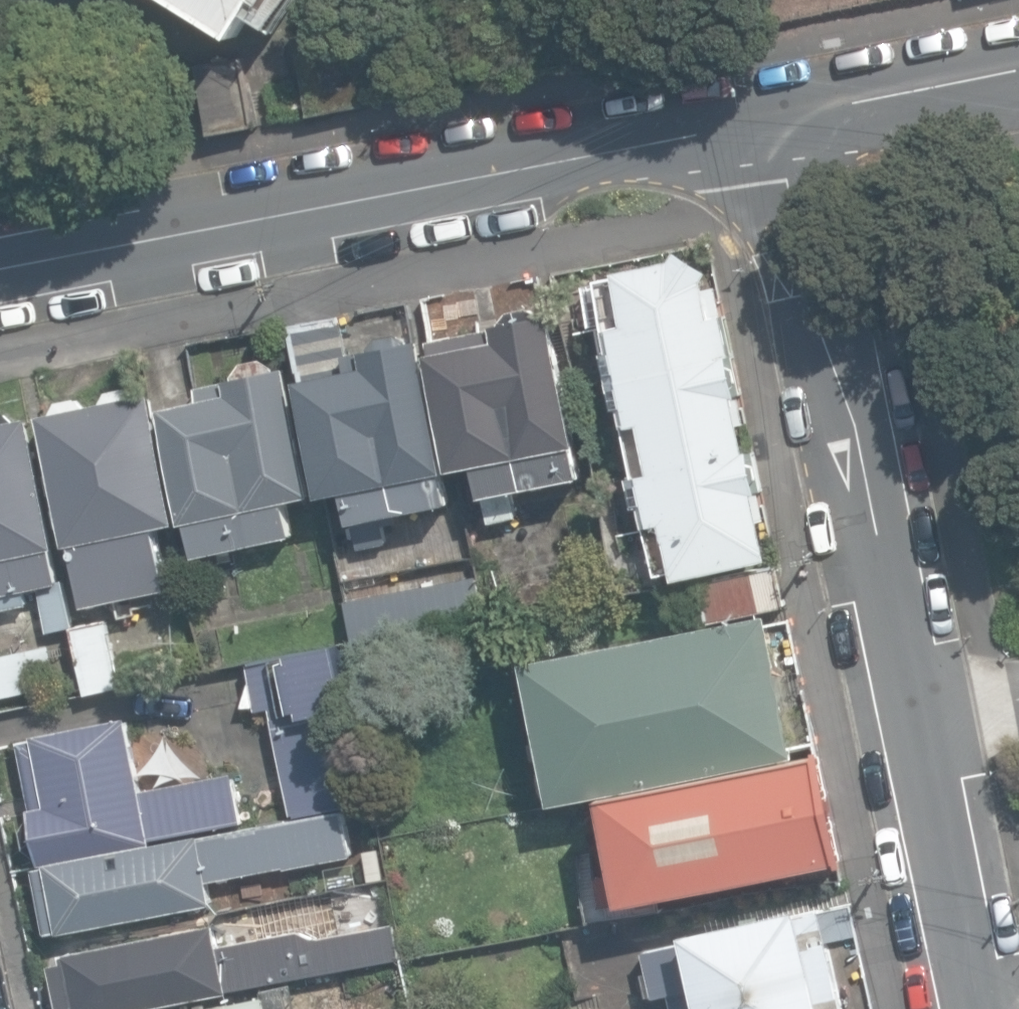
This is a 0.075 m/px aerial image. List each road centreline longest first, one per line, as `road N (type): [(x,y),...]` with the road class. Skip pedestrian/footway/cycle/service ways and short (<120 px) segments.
road 1 (residential): [(973,1008),(784,116)]
road 2 (tertiary): [(0,266),(784,116)]
road 3 (tertiary): [(784,116),(1018,65)]

